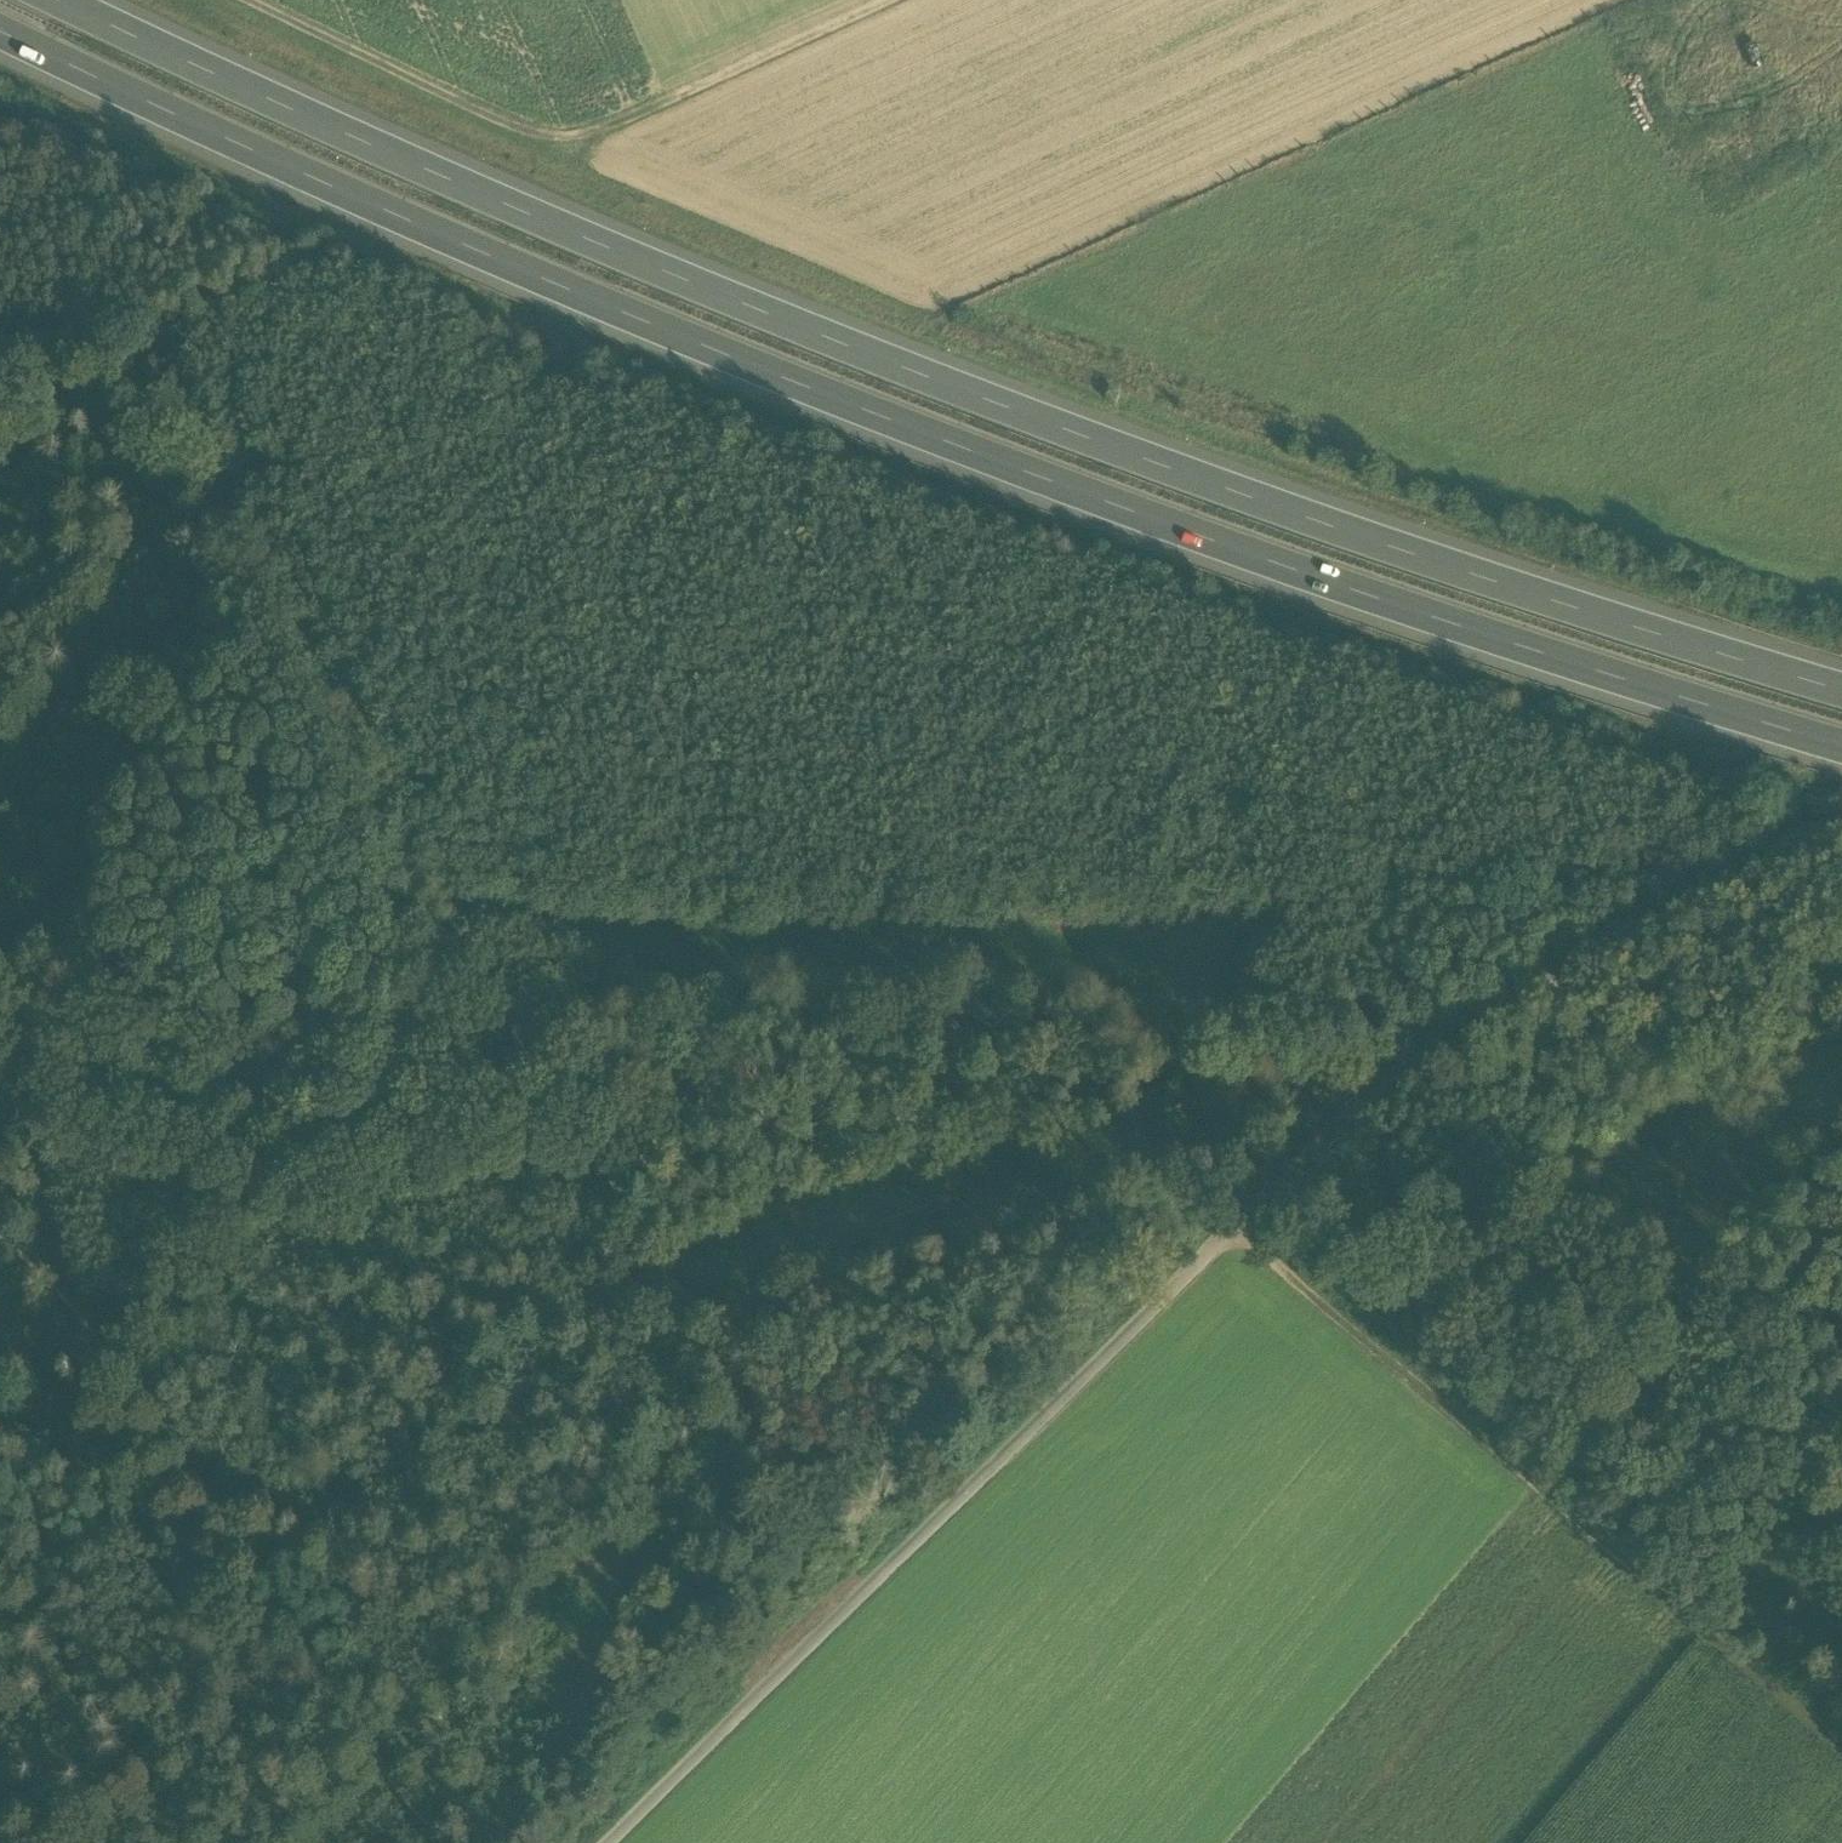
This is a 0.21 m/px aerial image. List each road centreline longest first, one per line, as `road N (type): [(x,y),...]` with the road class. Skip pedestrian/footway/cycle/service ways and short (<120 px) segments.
road 1 (motorway): [(0,30),(567,291),(1236,556),(1841,750)]
road 2 (motorway): [(1841,694),(1252,505),(798,329),(206,73),(59,0)]
road 3 (track): [(606,1842),(1391,1075),(1735,878),(1805,848),(1841,846)]
road 4 (track): [(1234,1229),(1841,1750)]
road 5 (track): [(436,1842),(67,1302),(0,1232)]
road 6 (track): [(892,0),(564,149),(248,0)]

